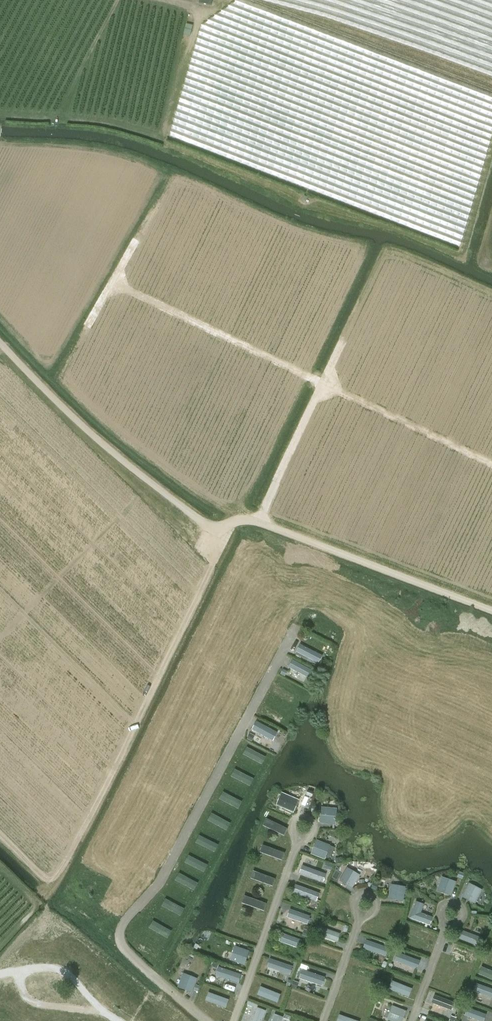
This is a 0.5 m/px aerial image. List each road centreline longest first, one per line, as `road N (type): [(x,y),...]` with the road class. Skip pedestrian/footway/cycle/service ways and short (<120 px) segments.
road 1 (track): [(491,611),(262,523),(214,529),(86,429),(0,342)]
road 2 (track): [(491,462),(113,283)]
road 3 (track): [(258,522),(341,341)]

